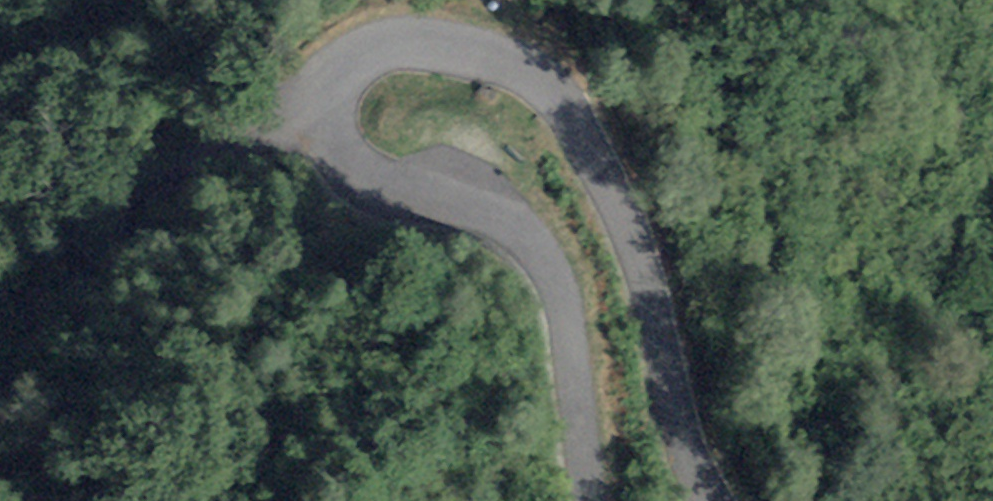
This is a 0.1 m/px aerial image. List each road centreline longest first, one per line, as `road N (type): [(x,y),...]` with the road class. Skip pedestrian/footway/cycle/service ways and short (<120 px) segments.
road 1 (unclassified): [(710,500),(688,460),(638,257),(562,95),(514,66),(435,44),(373,49),(331,91),(331,135),(345,158),(370,173),(482,208),(545,260),(571,340),(591,500)]
road 2 (track): [(0,326),(44,299),(185,166),(325,117)]

